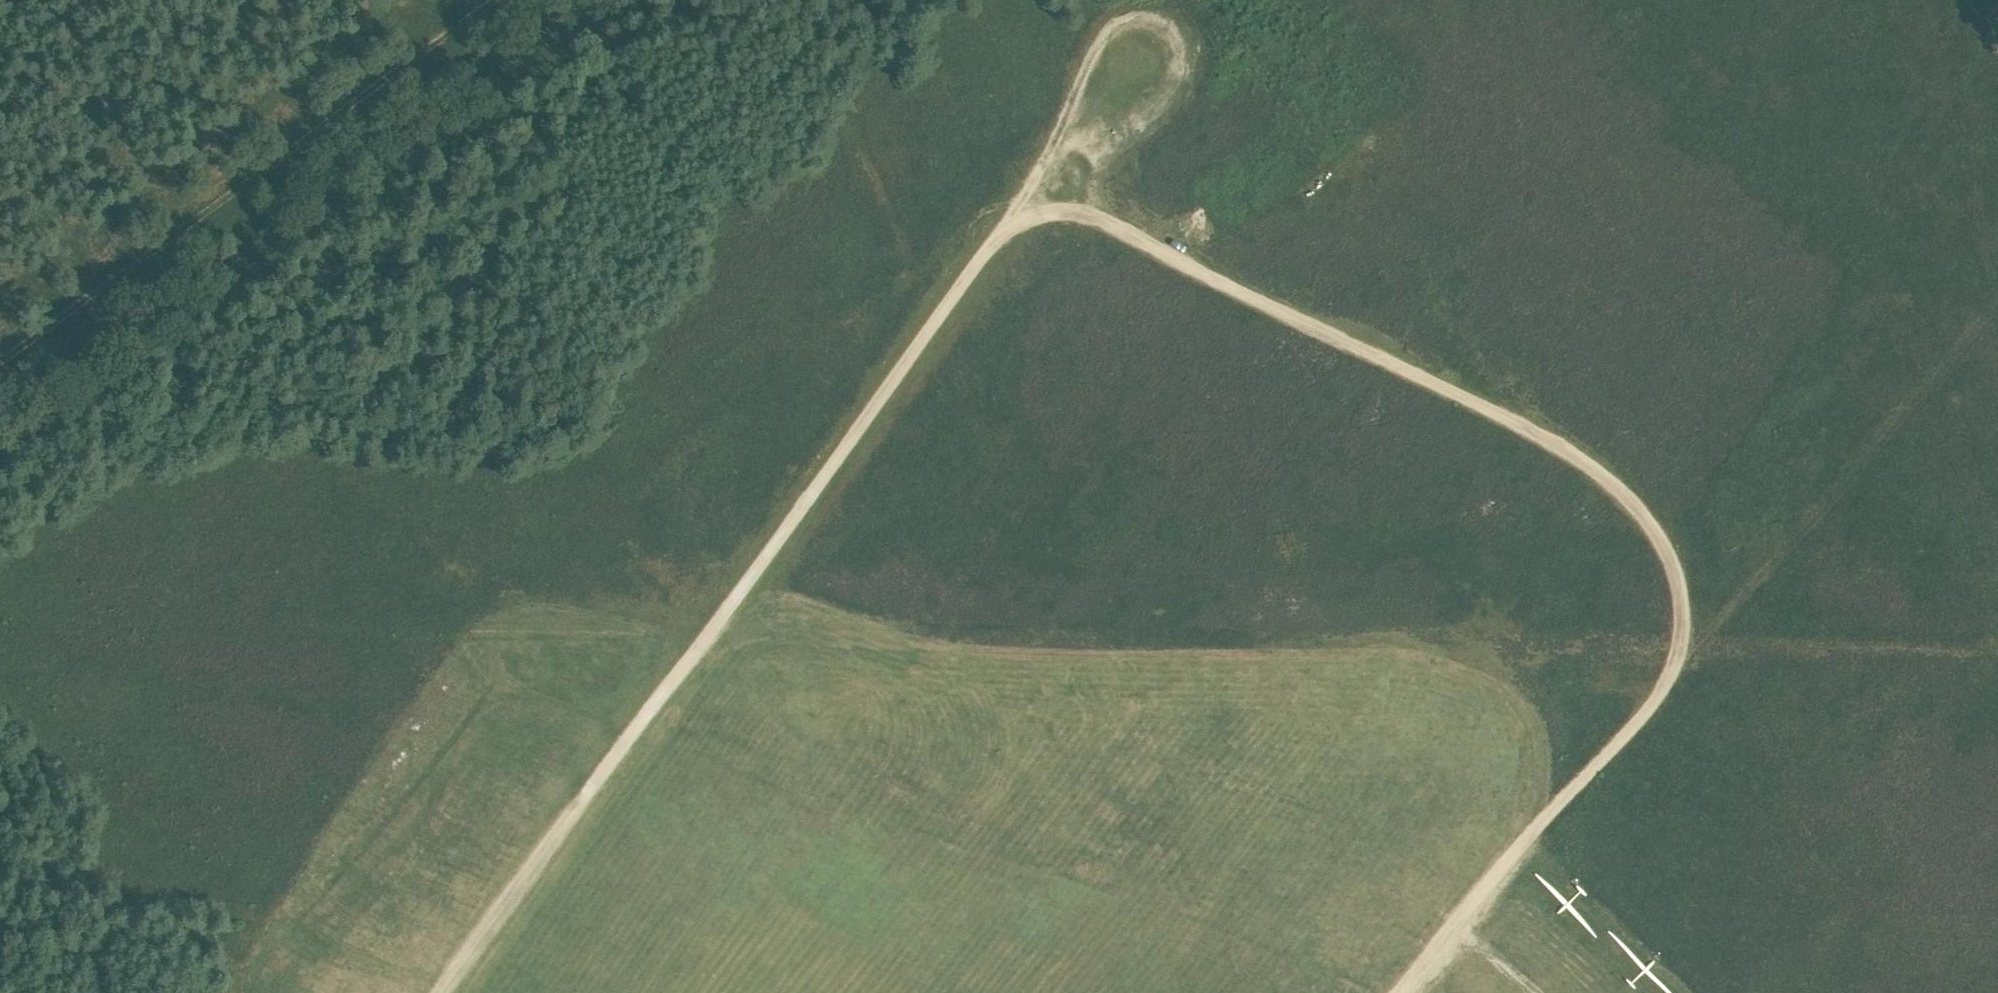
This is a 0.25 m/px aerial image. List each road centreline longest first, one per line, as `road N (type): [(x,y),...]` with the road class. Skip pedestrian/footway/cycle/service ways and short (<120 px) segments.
road 1 (track): [(0,361),(490,0)]

